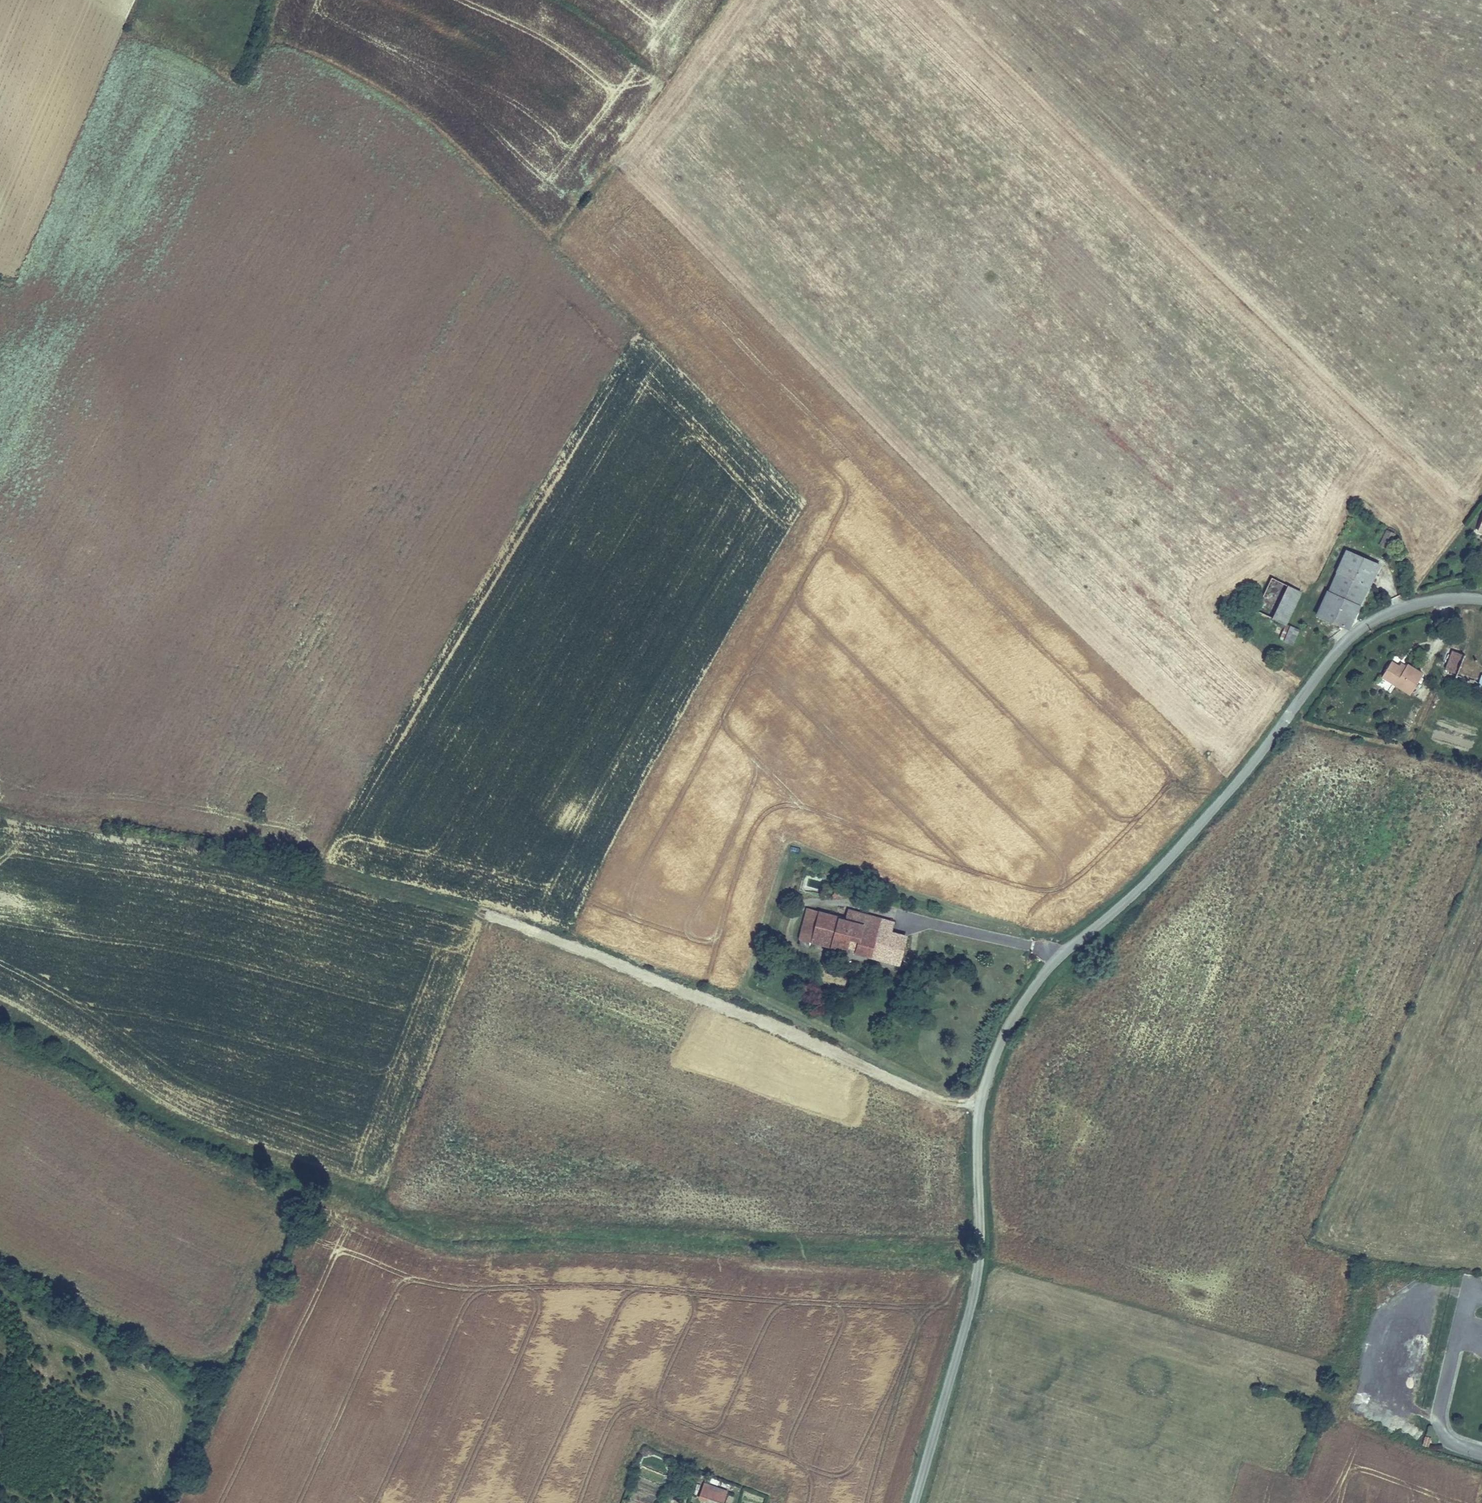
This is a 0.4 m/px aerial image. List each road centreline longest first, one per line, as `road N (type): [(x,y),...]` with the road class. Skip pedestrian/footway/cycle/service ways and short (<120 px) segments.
road 1 (unclassified): [(913,1502),(977,1265),(982,1093),(1032,986),(1190,832),(1360,628),(1430,601),(1481,600)]

